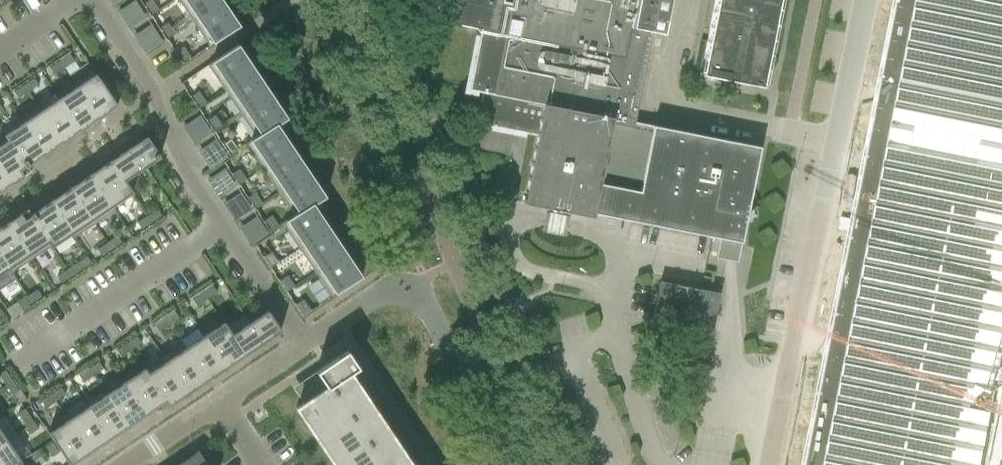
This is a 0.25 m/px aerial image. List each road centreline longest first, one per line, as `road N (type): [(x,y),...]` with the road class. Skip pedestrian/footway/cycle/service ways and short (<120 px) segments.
road 1 (residential): [(301,346),(175,158),(152,90),(91,0)]
road 2 (unclassified): [(773,464),(837,143)]
road 3 (residential): [(301,346),(381,294),(414,295),(435,319),(499,464)]
road 4 (unclassified): [(683,0),(663,109),(837,143)]
road 5 (unclassified): [(837,143),(866,0)]

